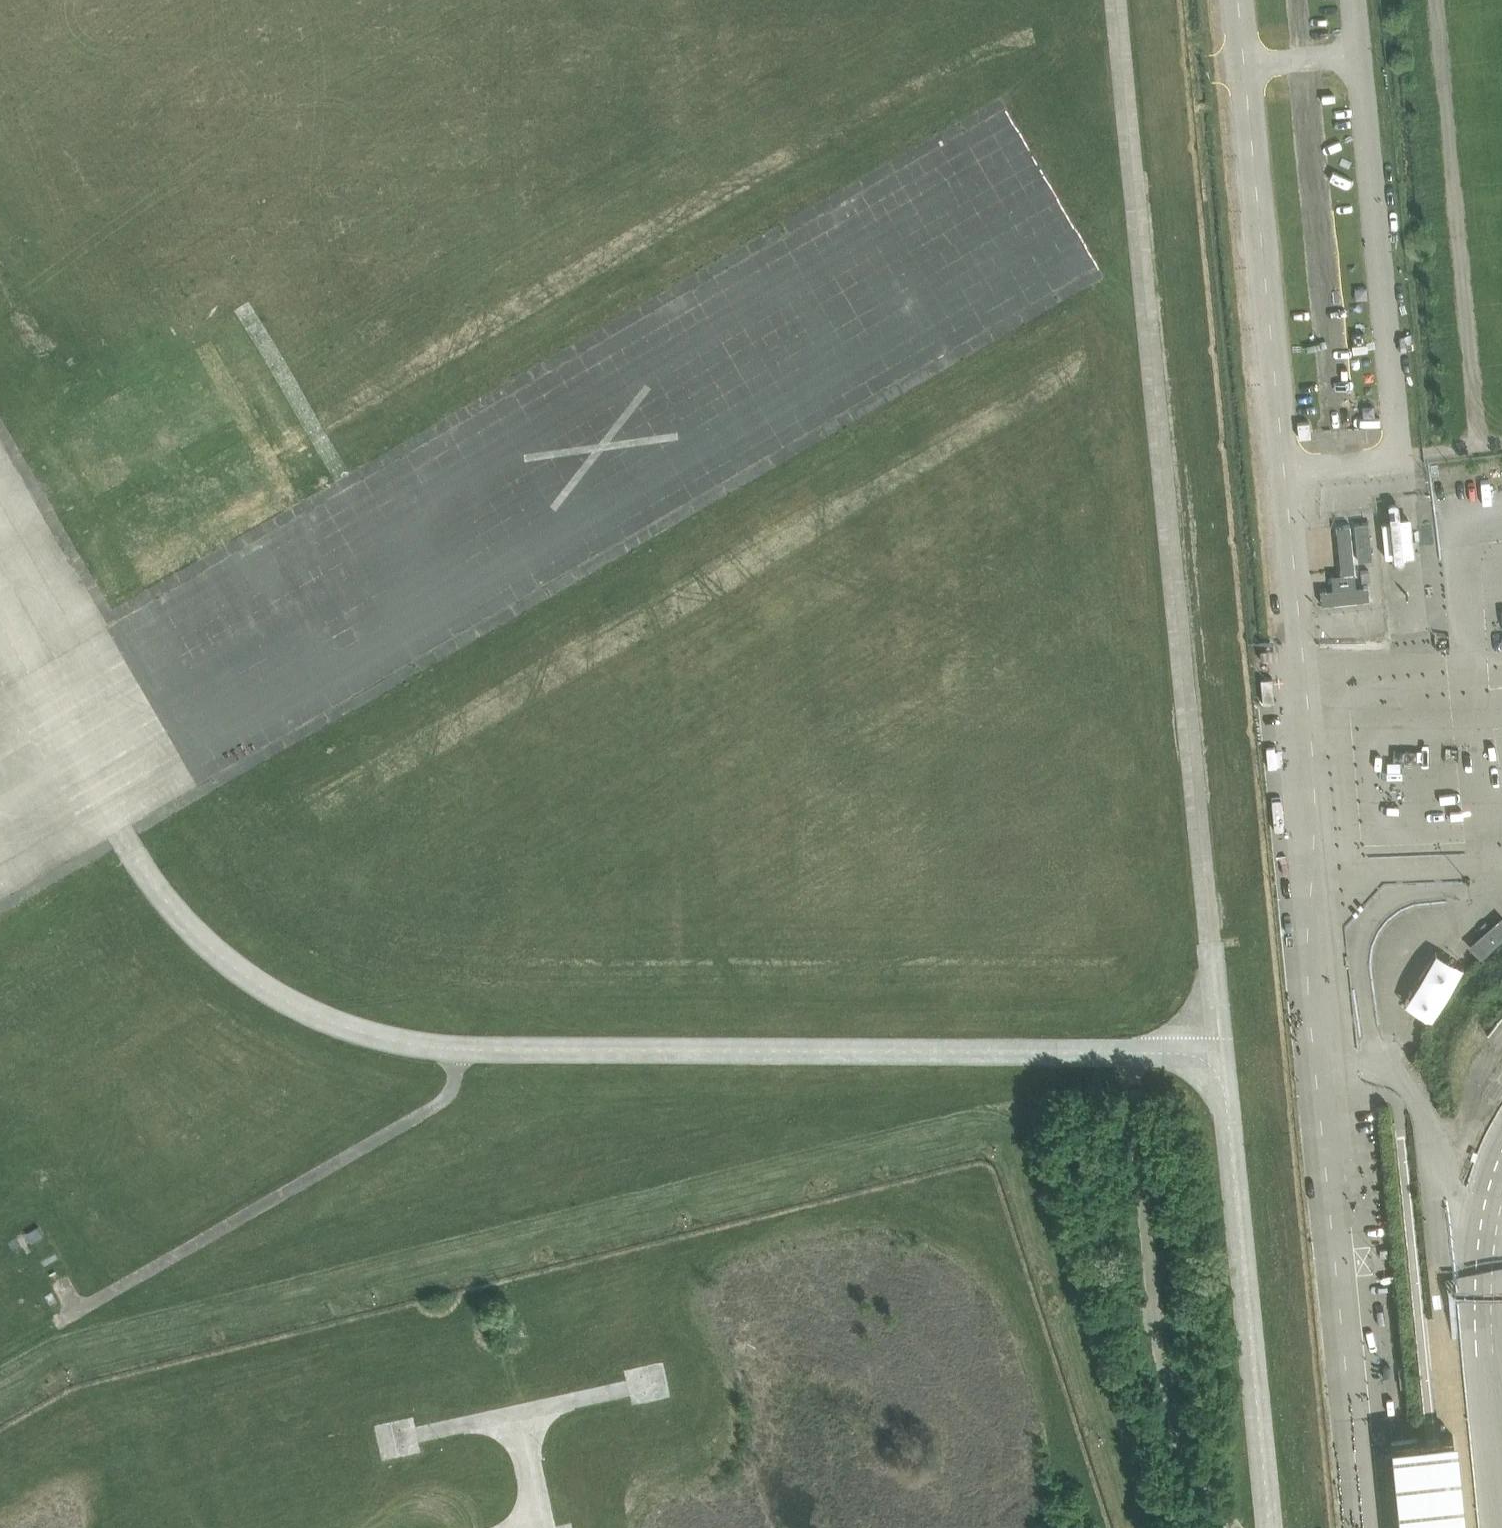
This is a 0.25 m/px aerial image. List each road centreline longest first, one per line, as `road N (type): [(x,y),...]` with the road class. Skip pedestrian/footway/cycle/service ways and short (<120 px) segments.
road 1 (unclassified): [(1115,0),(1217,1055),(1272,1527)]

